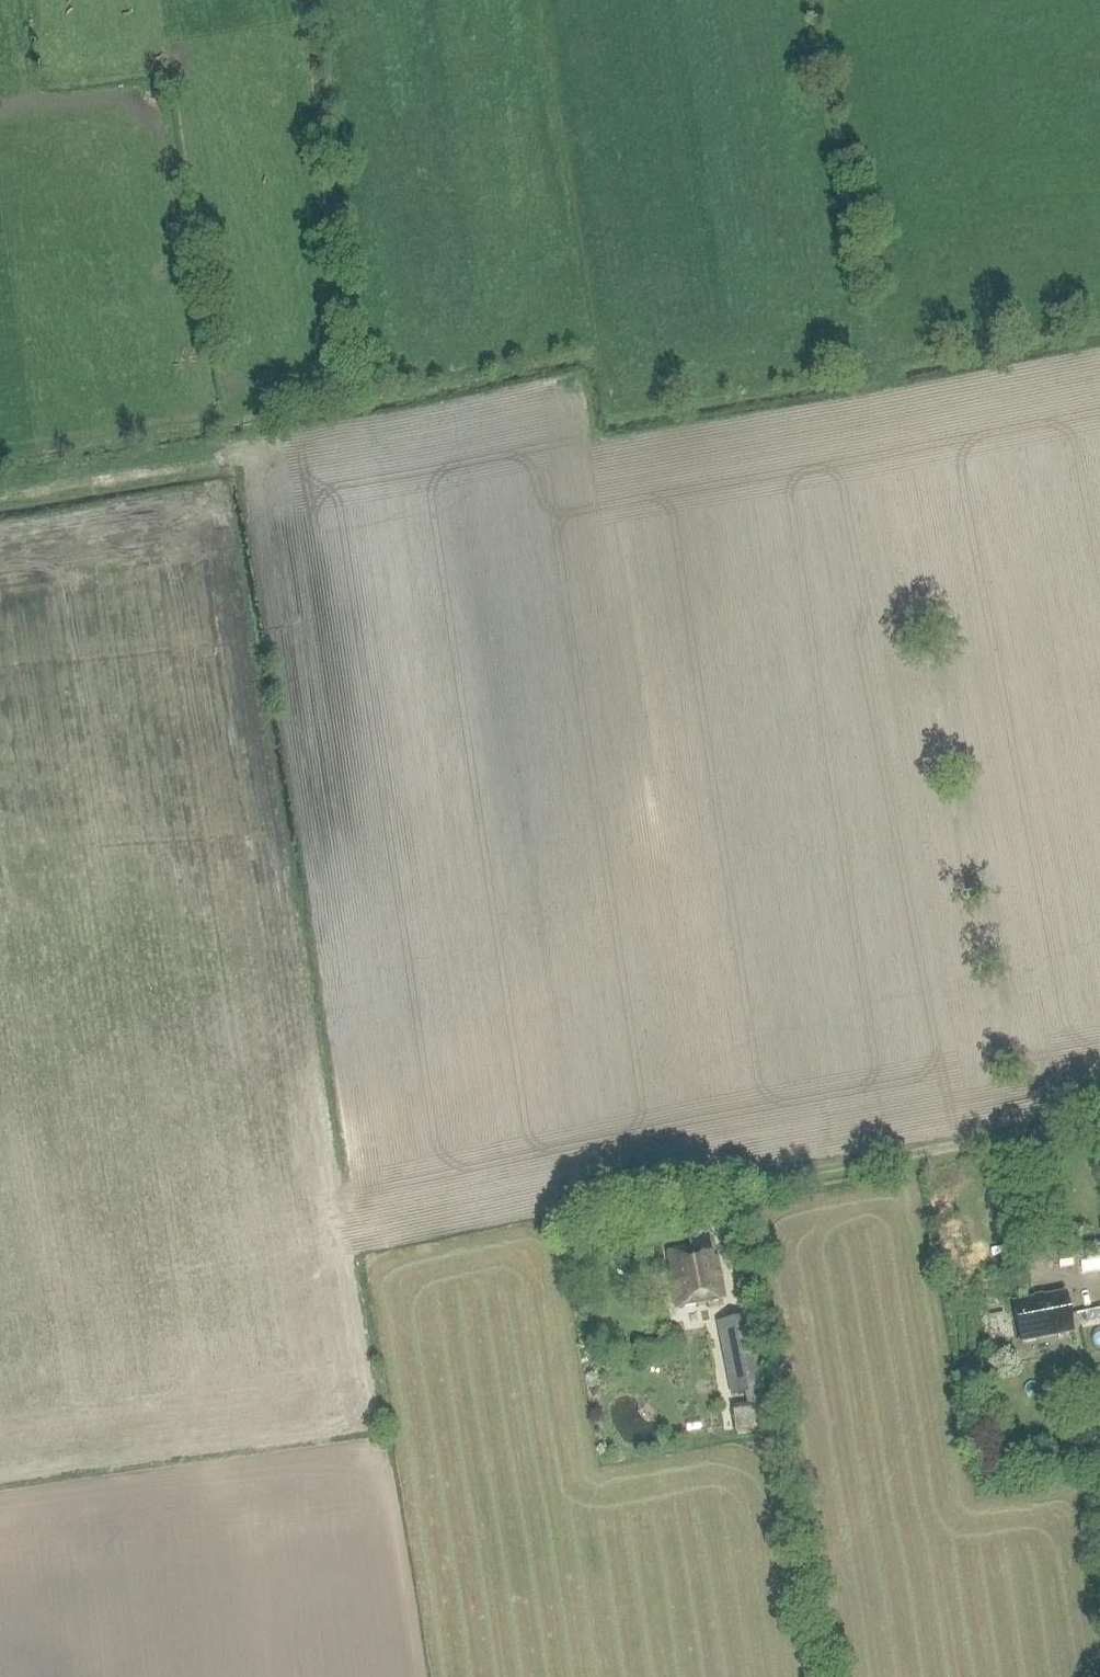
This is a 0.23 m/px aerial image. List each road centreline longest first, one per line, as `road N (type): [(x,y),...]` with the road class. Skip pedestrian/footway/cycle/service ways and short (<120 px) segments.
road 1 (track): [(754,1186),(1099,1119)]

